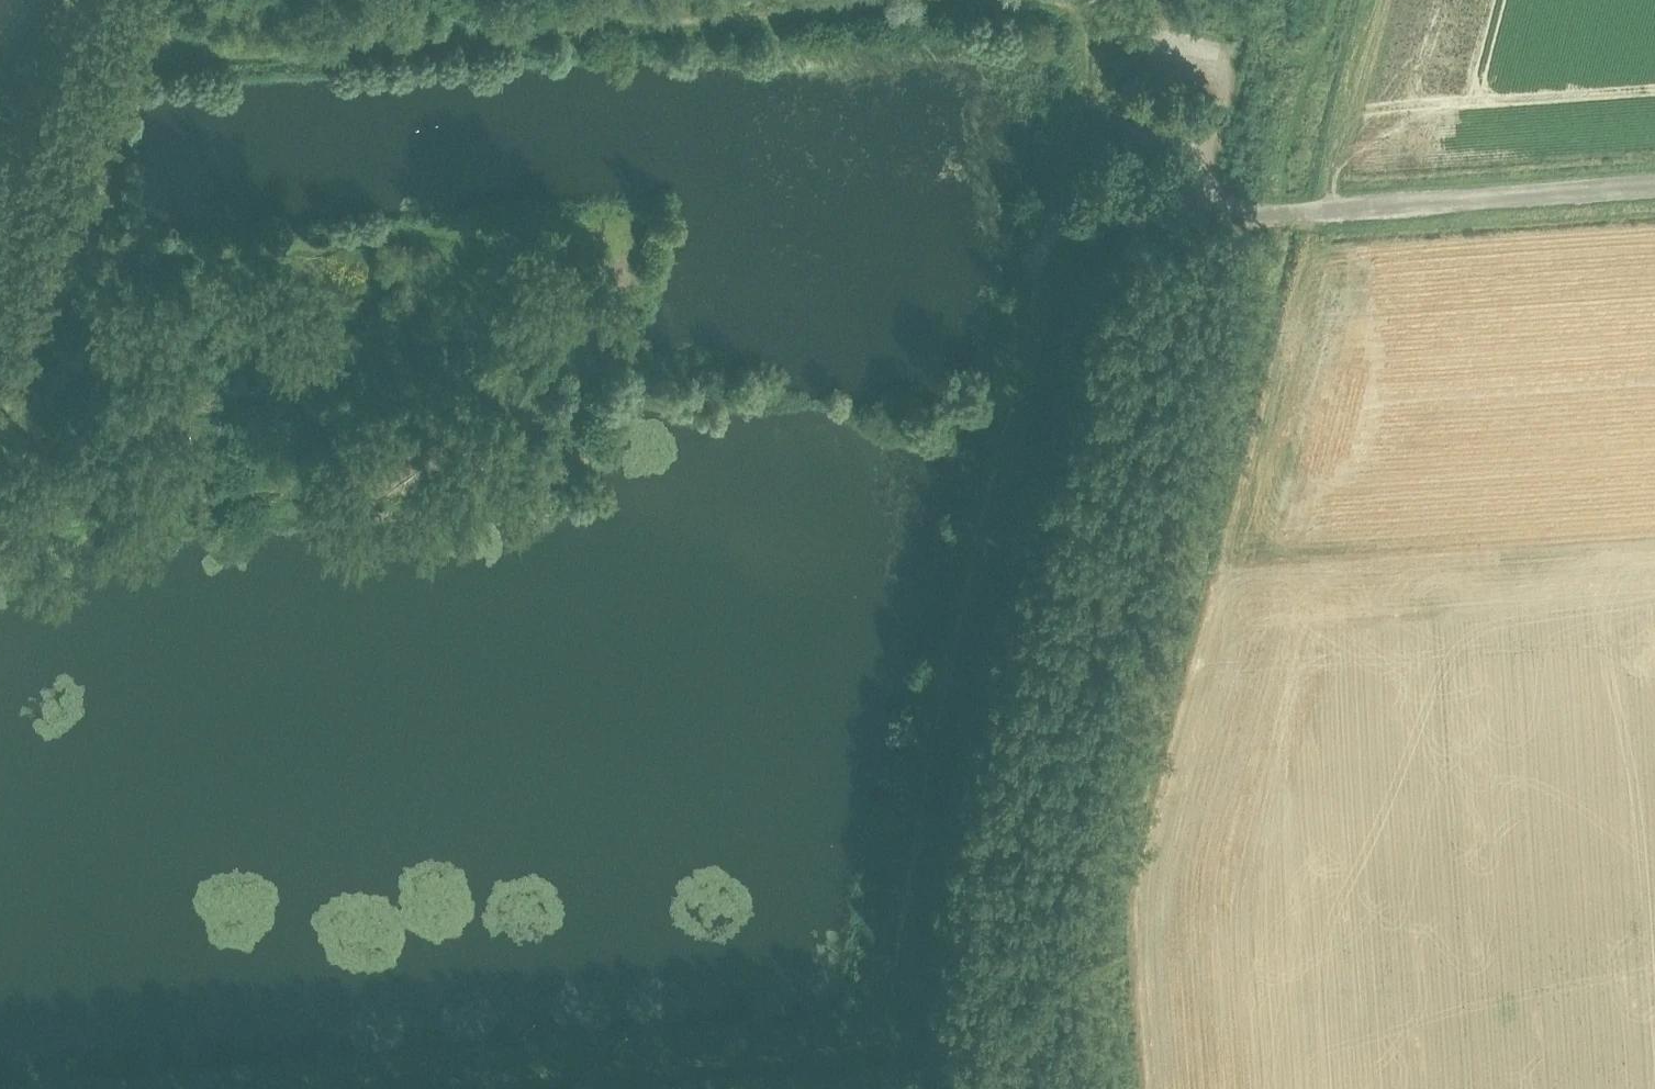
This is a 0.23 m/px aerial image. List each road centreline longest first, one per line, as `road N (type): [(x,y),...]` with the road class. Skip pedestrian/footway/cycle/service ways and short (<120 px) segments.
road 1 (unclassified): [(1202,169),(1224,199),(1259,210),(1654,185)]

